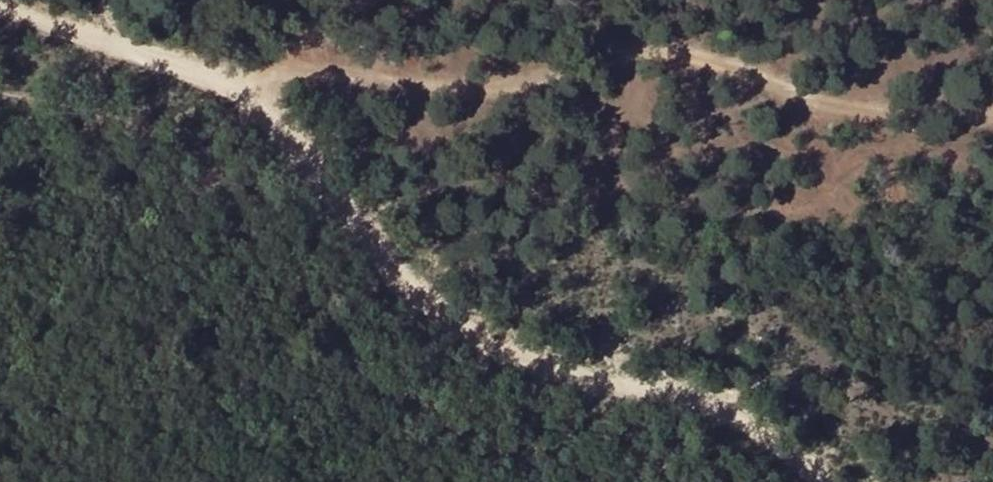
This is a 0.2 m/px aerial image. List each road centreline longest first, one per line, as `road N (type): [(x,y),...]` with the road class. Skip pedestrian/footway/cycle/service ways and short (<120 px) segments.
road 1 (track): [(992,117),(814,107),(664,53),(478,96),(250,70)]
road 2 (track): [(250,70),(277,118),(417,293),(467,329),(551,369),(738,416),(844,481)]
road 3 (track): [(250,70),(173,66),(0,5)]

